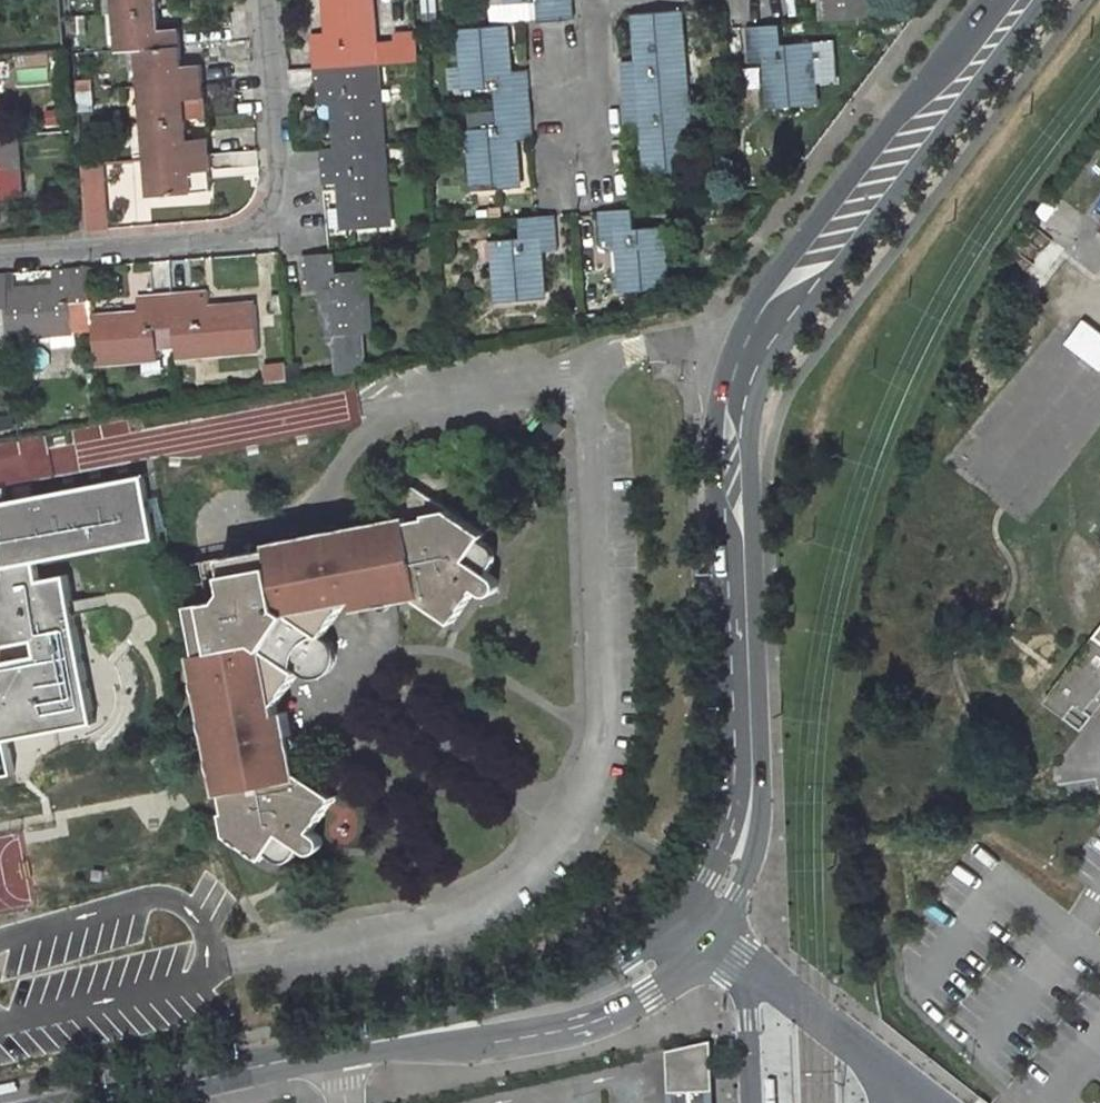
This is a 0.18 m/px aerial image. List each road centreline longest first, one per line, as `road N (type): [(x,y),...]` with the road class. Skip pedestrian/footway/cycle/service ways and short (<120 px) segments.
road 1 (unclassified): [(741,597),(760,384),(799,320),(1049,0)]
road 2 (unclassified): [(994,0),(758,297),(729,357),(715,445),(719,511),(741,597)]
road 3 (unclassified): [(395,1035),(504,1041),(589,1024),(648,992),(704,937),(740,884),(758,818),(745,735)]
road 4 (unclassified): [(745,735),(730,811),(703,875),(678,916),(629,958),(575,985),(395,1035)]
road 5 (residential): [(0,254),(73,252),(251,226),(282,161),(274,0)]
road 6 (unclassified): [(395,1035),(200,1079)]
road 7 (unclassified): [(200,1079),(147,1081),(49,1102)]
road 8 (unclassified): [(745,735),(741,597)]

